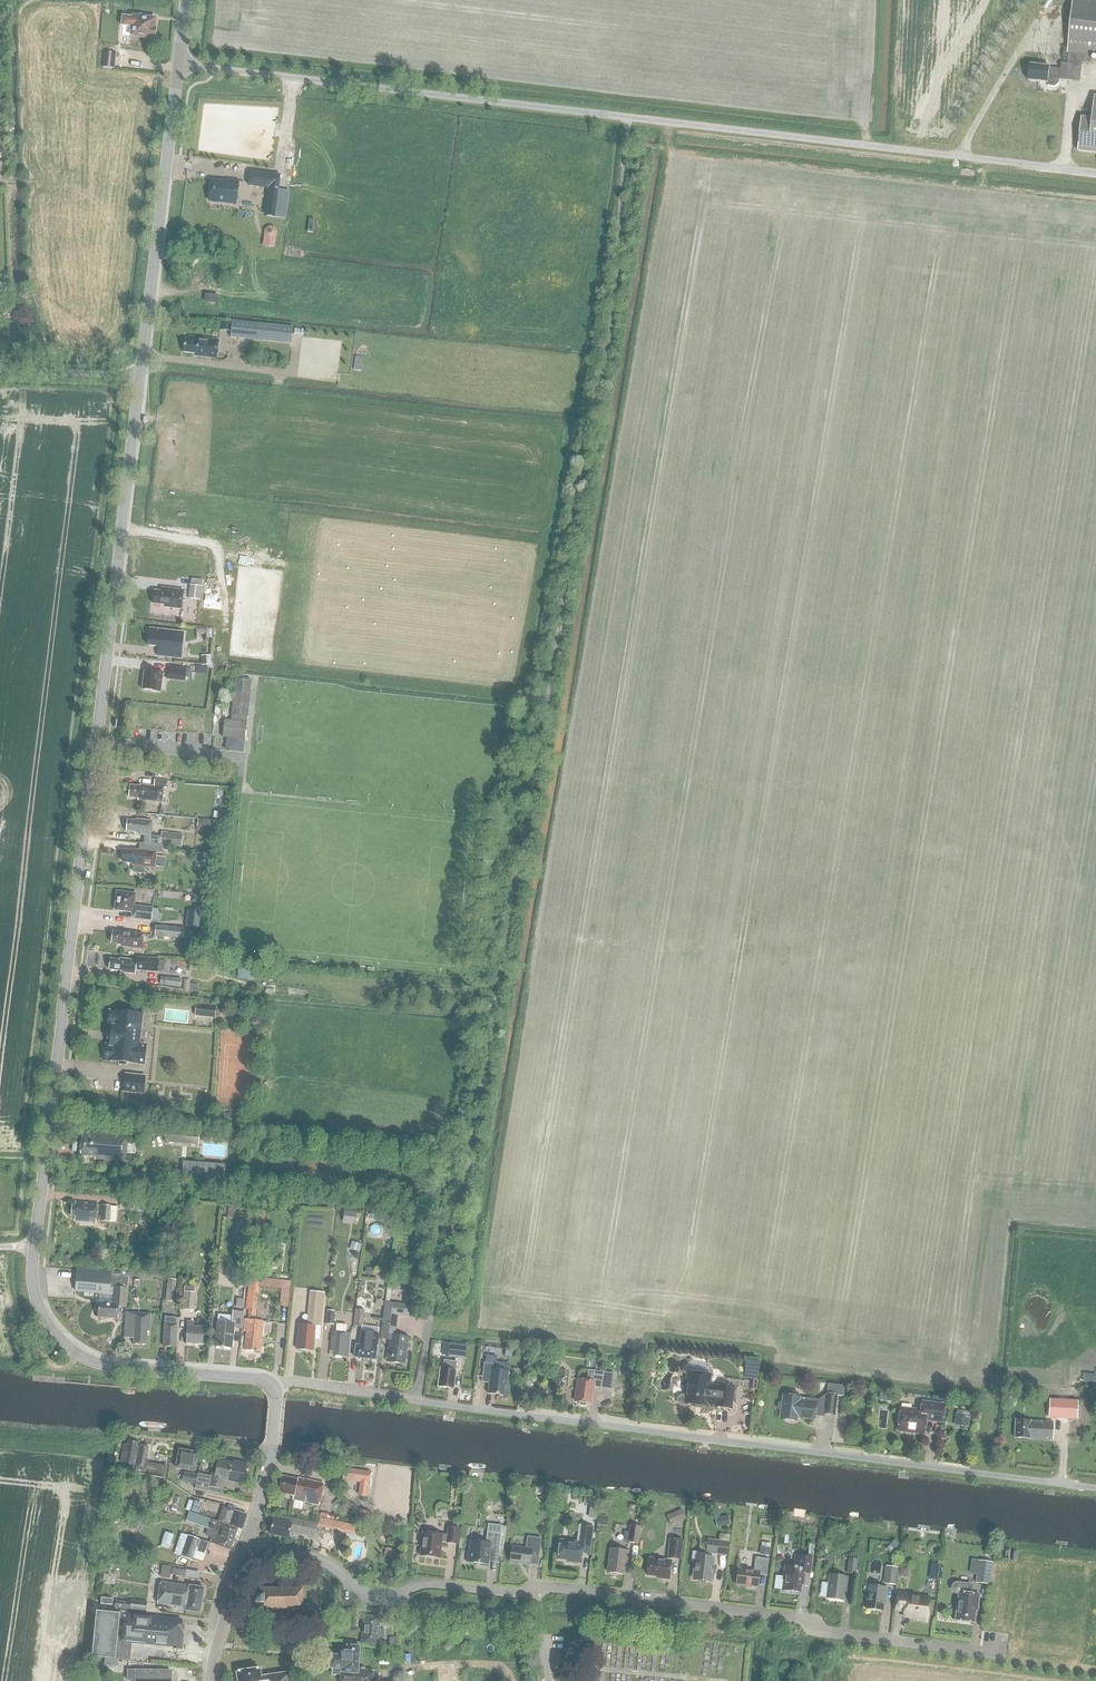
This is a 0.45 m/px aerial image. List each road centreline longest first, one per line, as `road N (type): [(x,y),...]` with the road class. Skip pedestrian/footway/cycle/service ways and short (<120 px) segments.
road 1 (tertiary): [(271,1388),(259,1378),(117,1369),(82,1357),(59,1339),(32,1294),(33,1231),(139,378)]
road 2 (unclassified): [(1095,176),(177,64)]
road 3 (residential): [(271,1388),(297,1382),(1095,1488)]
road 4 (residential): [(994,1653),(552,1587),(520,1594),(423,1584),(388,1601)]
road 5 (tertiary): [(139,378),(177,64)]
road 6 (unclassified): [(388,1601),(528,1623),(540,1638),(548,1680)]
road 7 (tertiary): [(245,1547),(269,1469),(271,1388)]
road 8 (unclassified): [(245,1547),(318,1560),(388,1601)]
road 9 (unclassified): [(0,368),(139,378)]
road 10 (tertiary): [(211,1680),(219,1619),(245,1547)]

